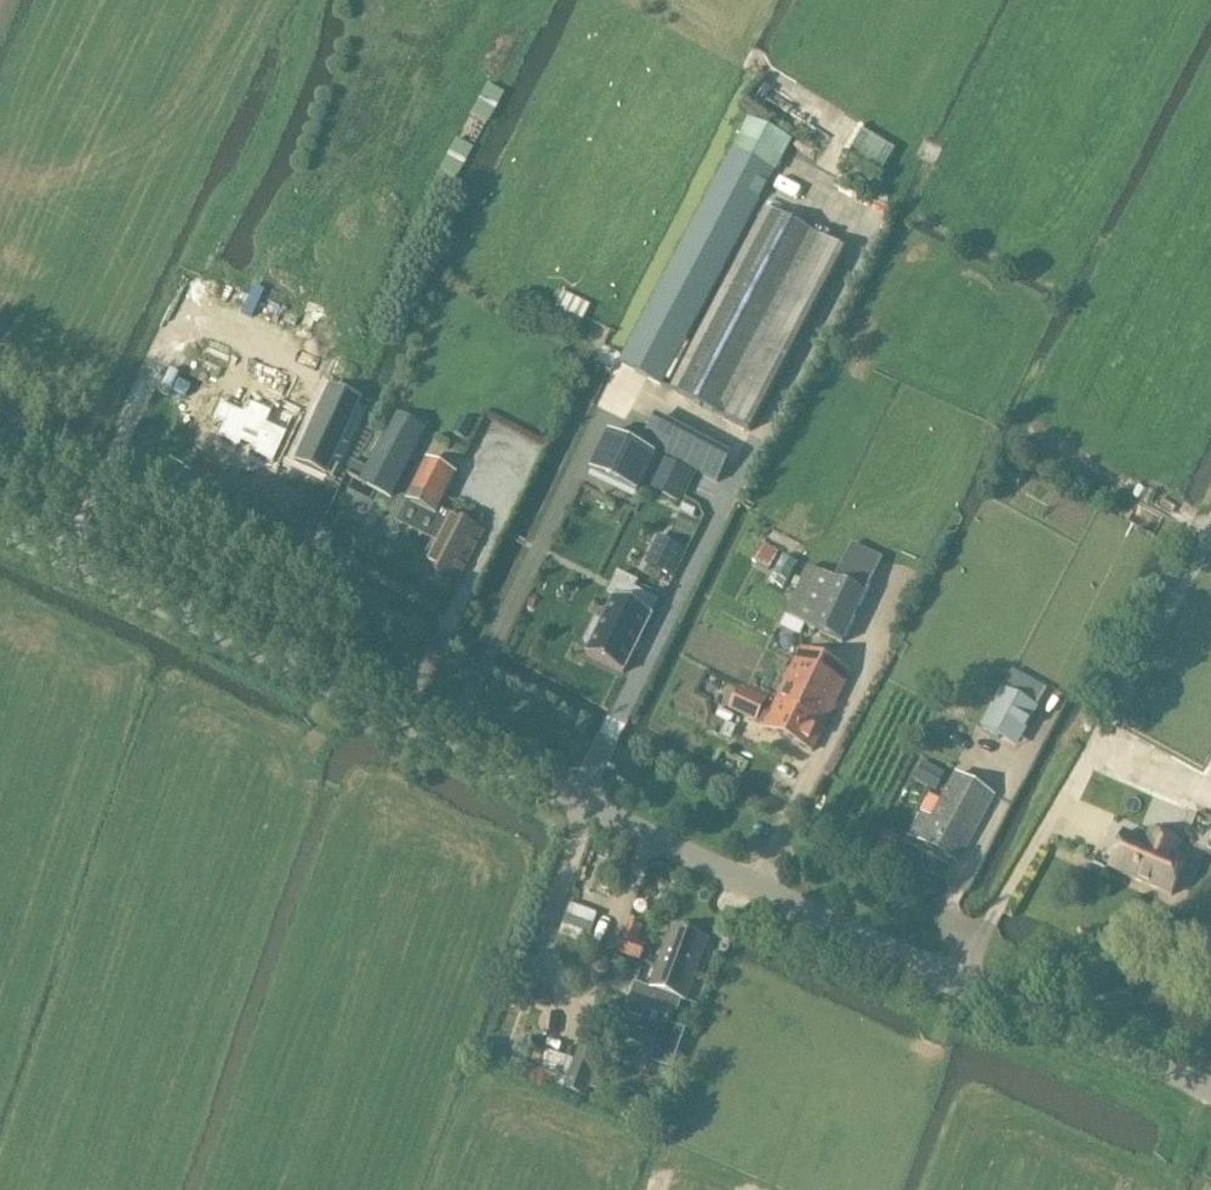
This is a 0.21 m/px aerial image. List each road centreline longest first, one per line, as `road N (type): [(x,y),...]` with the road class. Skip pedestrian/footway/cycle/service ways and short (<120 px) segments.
road 1 (unclassified): [(1210,1096),(528,781),(0,525)]
road 2 (track): [(65,558),(337,0)]

